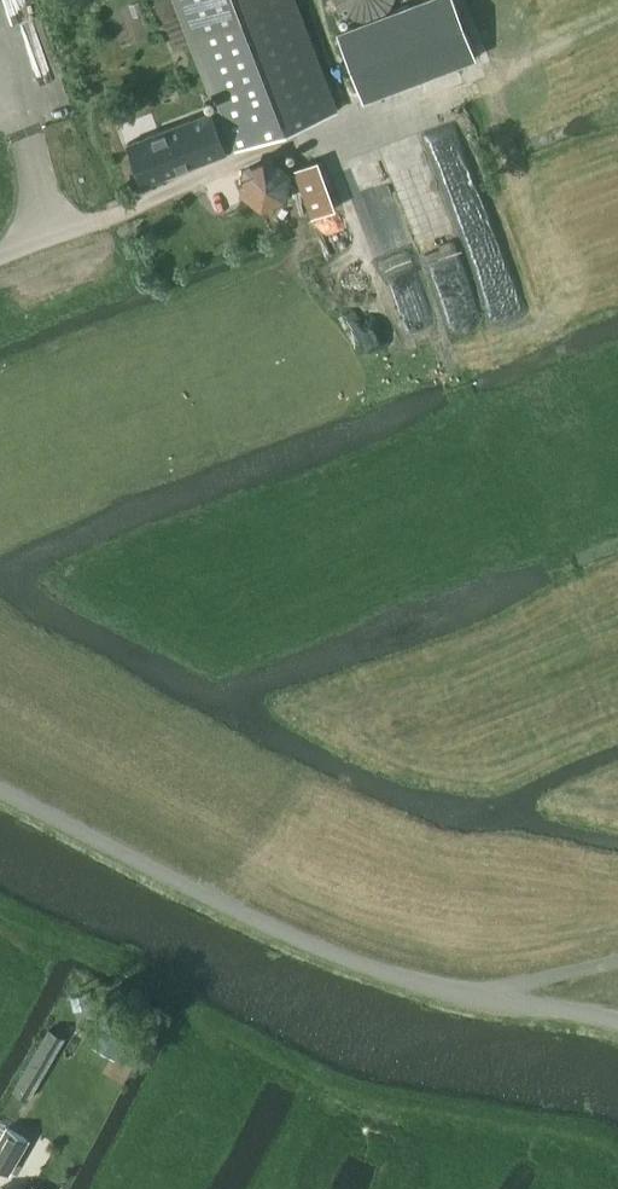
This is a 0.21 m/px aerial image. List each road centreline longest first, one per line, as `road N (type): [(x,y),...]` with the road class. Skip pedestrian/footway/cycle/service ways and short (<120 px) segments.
road 1 (unclassified): [(617,1021),(376,969),(284,934),(0,788)]
road 2 (track): [(385,105),(0,256)]
road 3 (track): [(42,240),(38,156),(0,51)]
road 4 (track): [(482,994),(617,959)]

